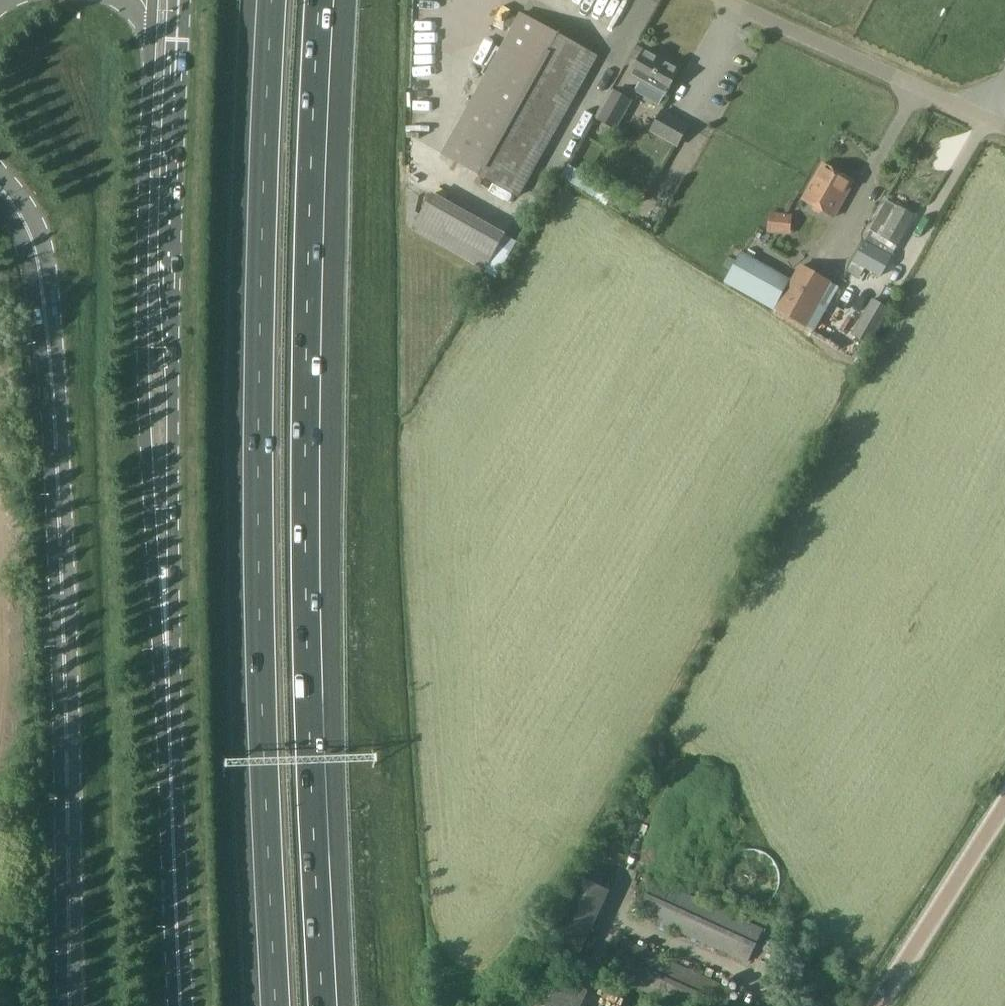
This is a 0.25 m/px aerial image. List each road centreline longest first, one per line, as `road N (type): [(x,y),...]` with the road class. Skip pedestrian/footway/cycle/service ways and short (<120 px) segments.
road 1 (motorway): [(323,1005),(310,741),(307,411),(320,0)]
road 2 (motorway): [(273,0),(259,410),(277,1005)]
road 3 (unclassified): [(0,188),(36,253),(52,377),(70,1005)]
road 4 (secondary): [(154,0),(143,345),(167,677)]
road 5 (secondary): [(167,677),(185,0)]
road 6 (secondary): [(167,677),(181,1005)]
road 7 (unclassified): [(875,1005),(1004,800)]

